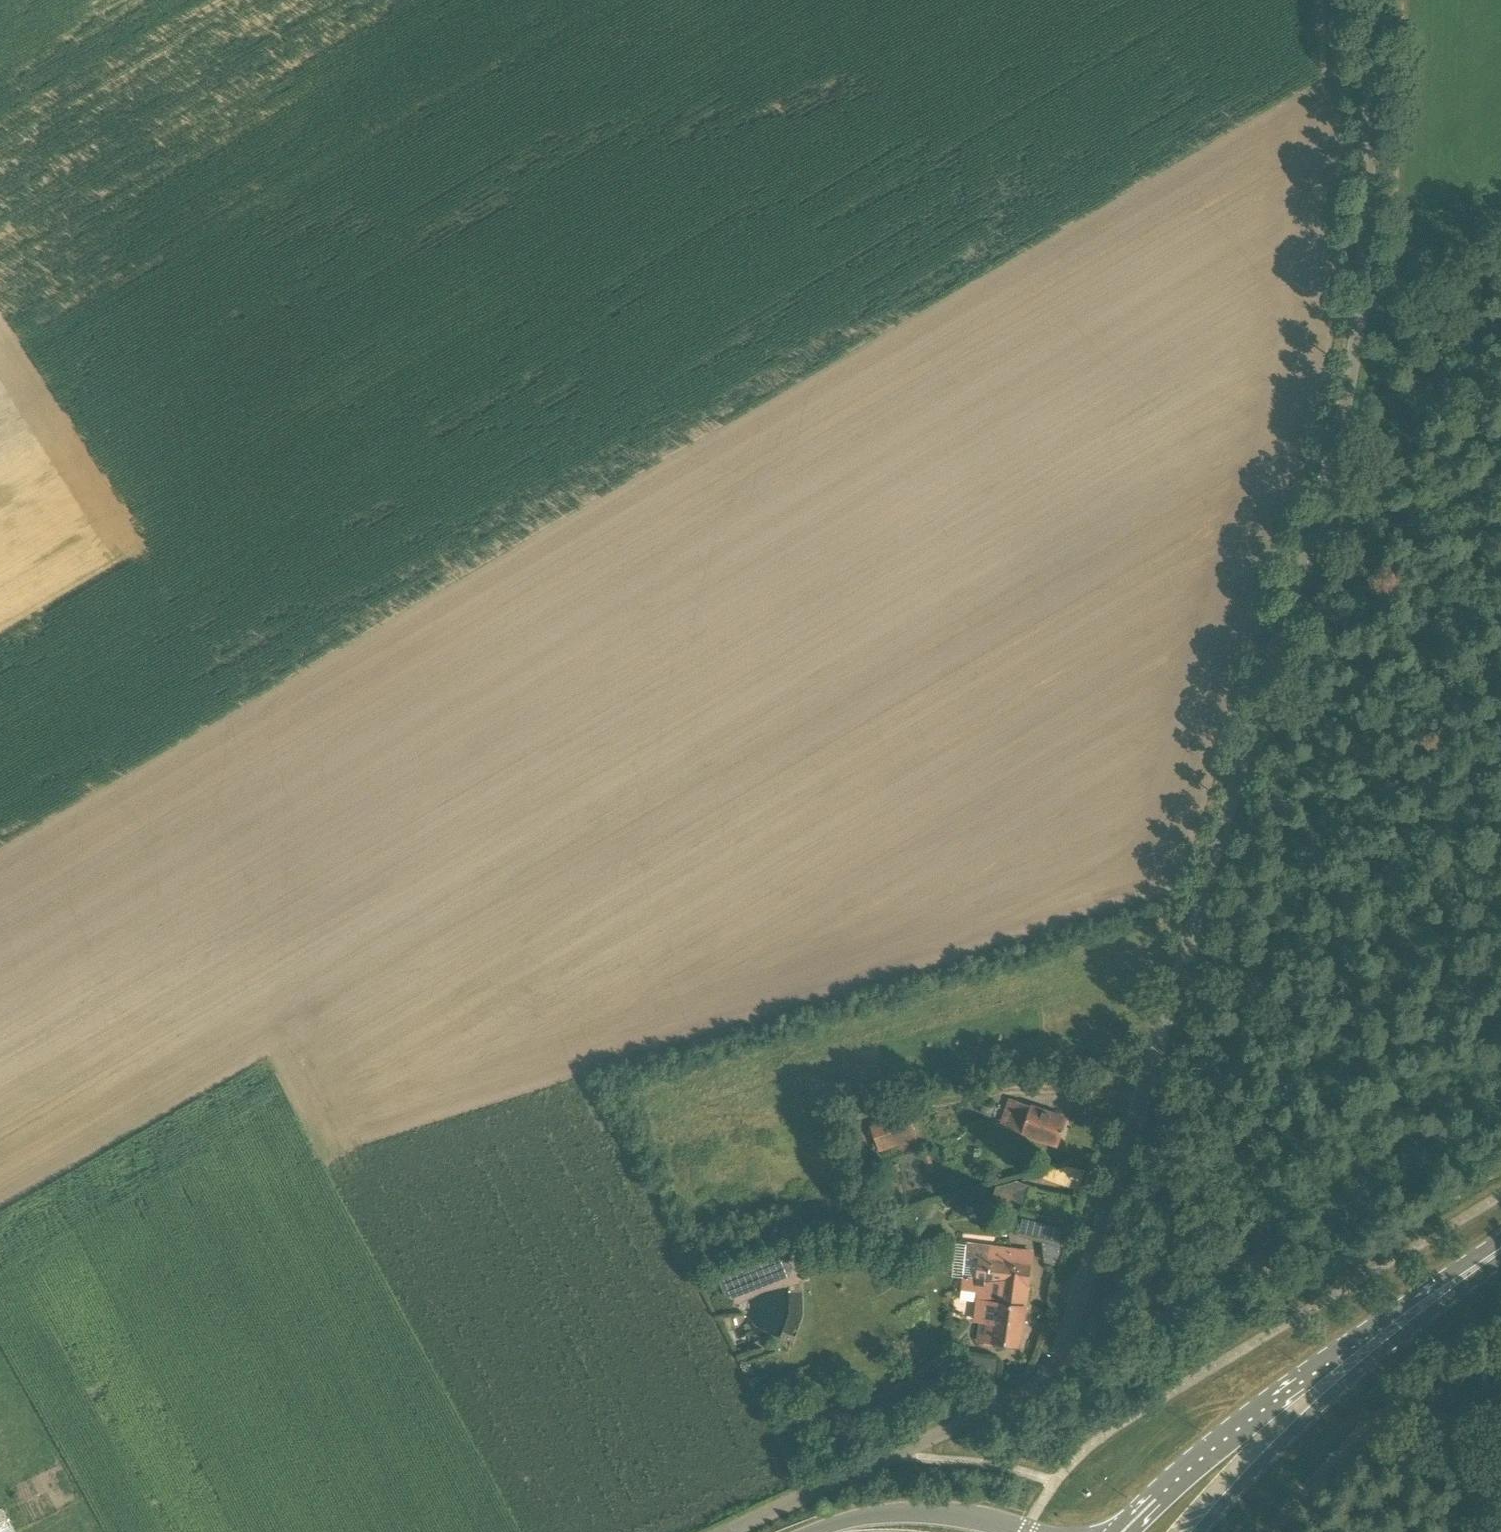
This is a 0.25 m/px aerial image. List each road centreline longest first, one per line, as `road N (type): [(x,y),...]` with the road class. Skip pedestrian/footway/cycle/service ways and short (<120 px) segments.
road 1 (unclassified): [(729,1531),(1011,1403),(1038,1384),(1070,1329),(1320,483),(1347,341),(1364,0)]
road 2 (primary): [(1500,1247),(1310,1374),(1122,1531)]
road 3 (primary): [(1201,1531),(1269,1455),(1500,1251)]
road 4 (track): [(1500,1461),(1448,1417),(1391,1417),(1265,1531)]
road 5 (tertiary): [(1036,1531),(962,1514),(905,1511),(809,1531)]

